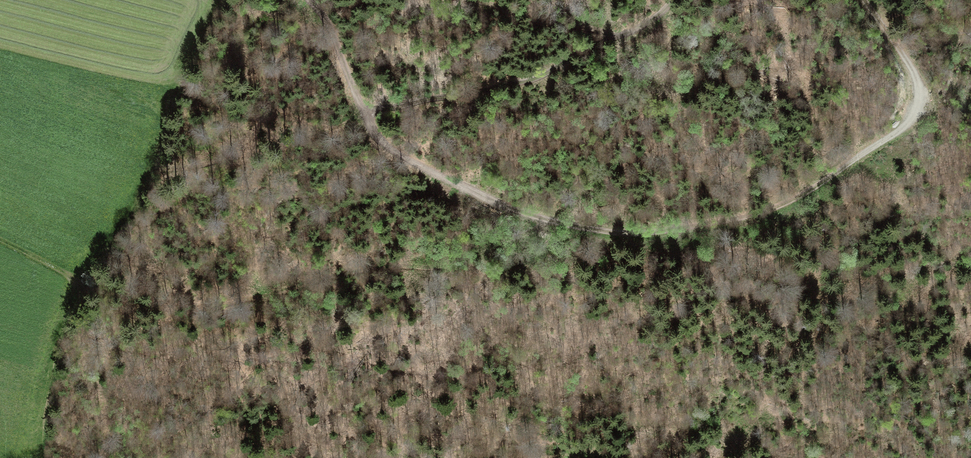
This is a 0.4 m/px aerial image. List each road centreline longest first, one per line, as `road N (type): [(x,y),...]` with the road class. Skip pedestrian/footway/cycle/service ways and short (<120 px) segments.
road 1 (track): [(865,0),(913,76),(916,110),(908,124),(794,201),(739,220),(627,234),(557,226),(495,204),(394,153),(377,136),(307,0)]
road 2 (track): [(113,352),(217,302),(381,266),(452,267),(557,226)]
road 3 (track): [(670,0),(654,16),(518,85),(362,108)]
road 4 (track): [(105,457),(103,376),(113,352),(88,293),(0,242)]

